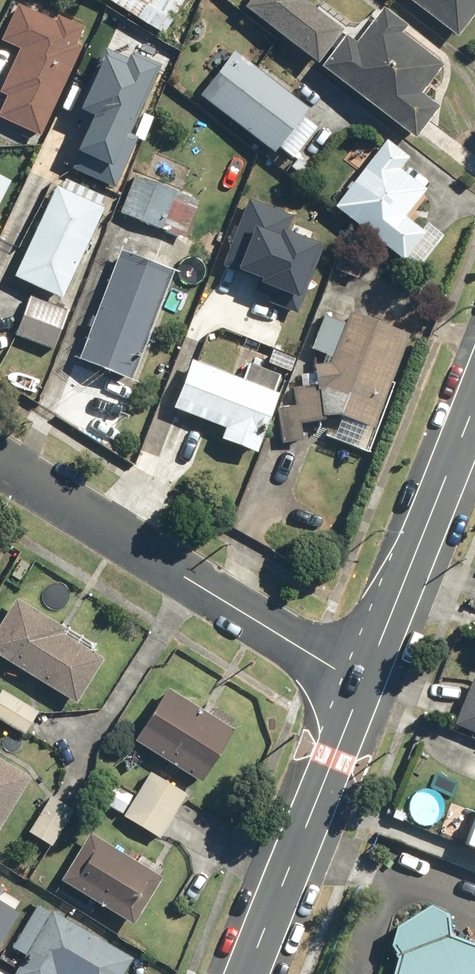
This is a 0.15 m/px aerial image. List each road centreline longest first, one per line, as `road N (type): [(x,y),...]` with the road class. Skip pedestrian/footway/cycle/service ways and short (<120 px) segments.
road 1 (residential): [(0,455),(356,685)]
road 2 (tertiary): [(474,391),(356,685)]
road 3 (tertiary): [(356,685),(245,973)]

